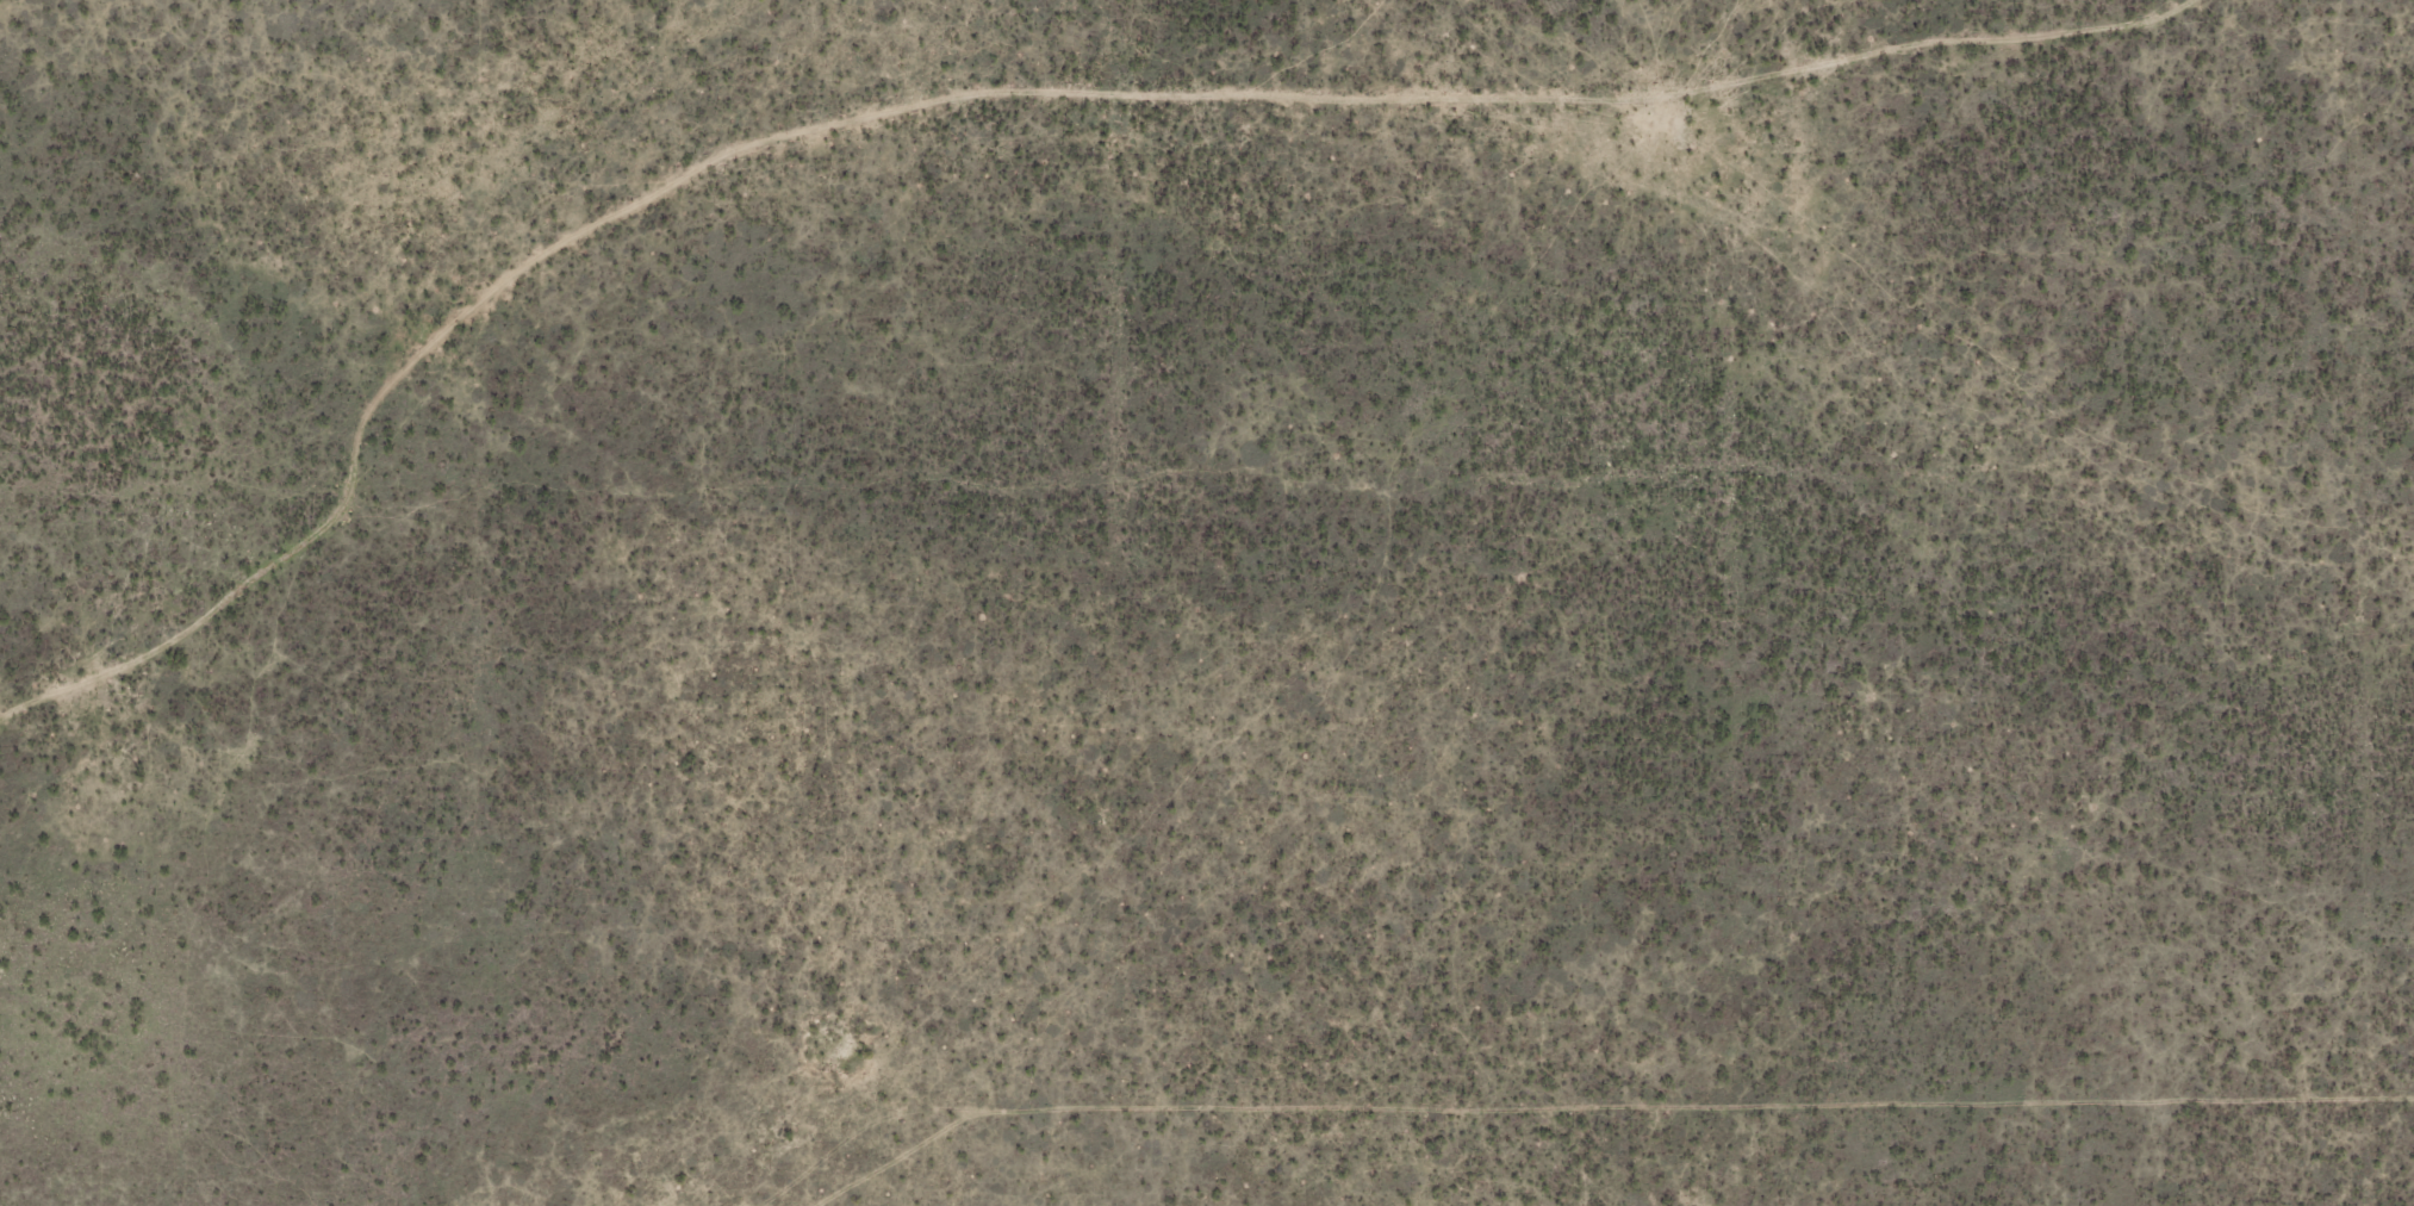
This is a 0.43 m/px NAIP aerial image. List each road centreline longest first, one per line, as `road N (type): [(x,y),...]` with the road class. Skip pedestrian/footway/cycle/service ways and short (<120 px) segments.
road 1 (track): [(2258,0),(2203,38),(1778,104),(863,151),(767,169),(614,241),(124,675),(0,749)]

